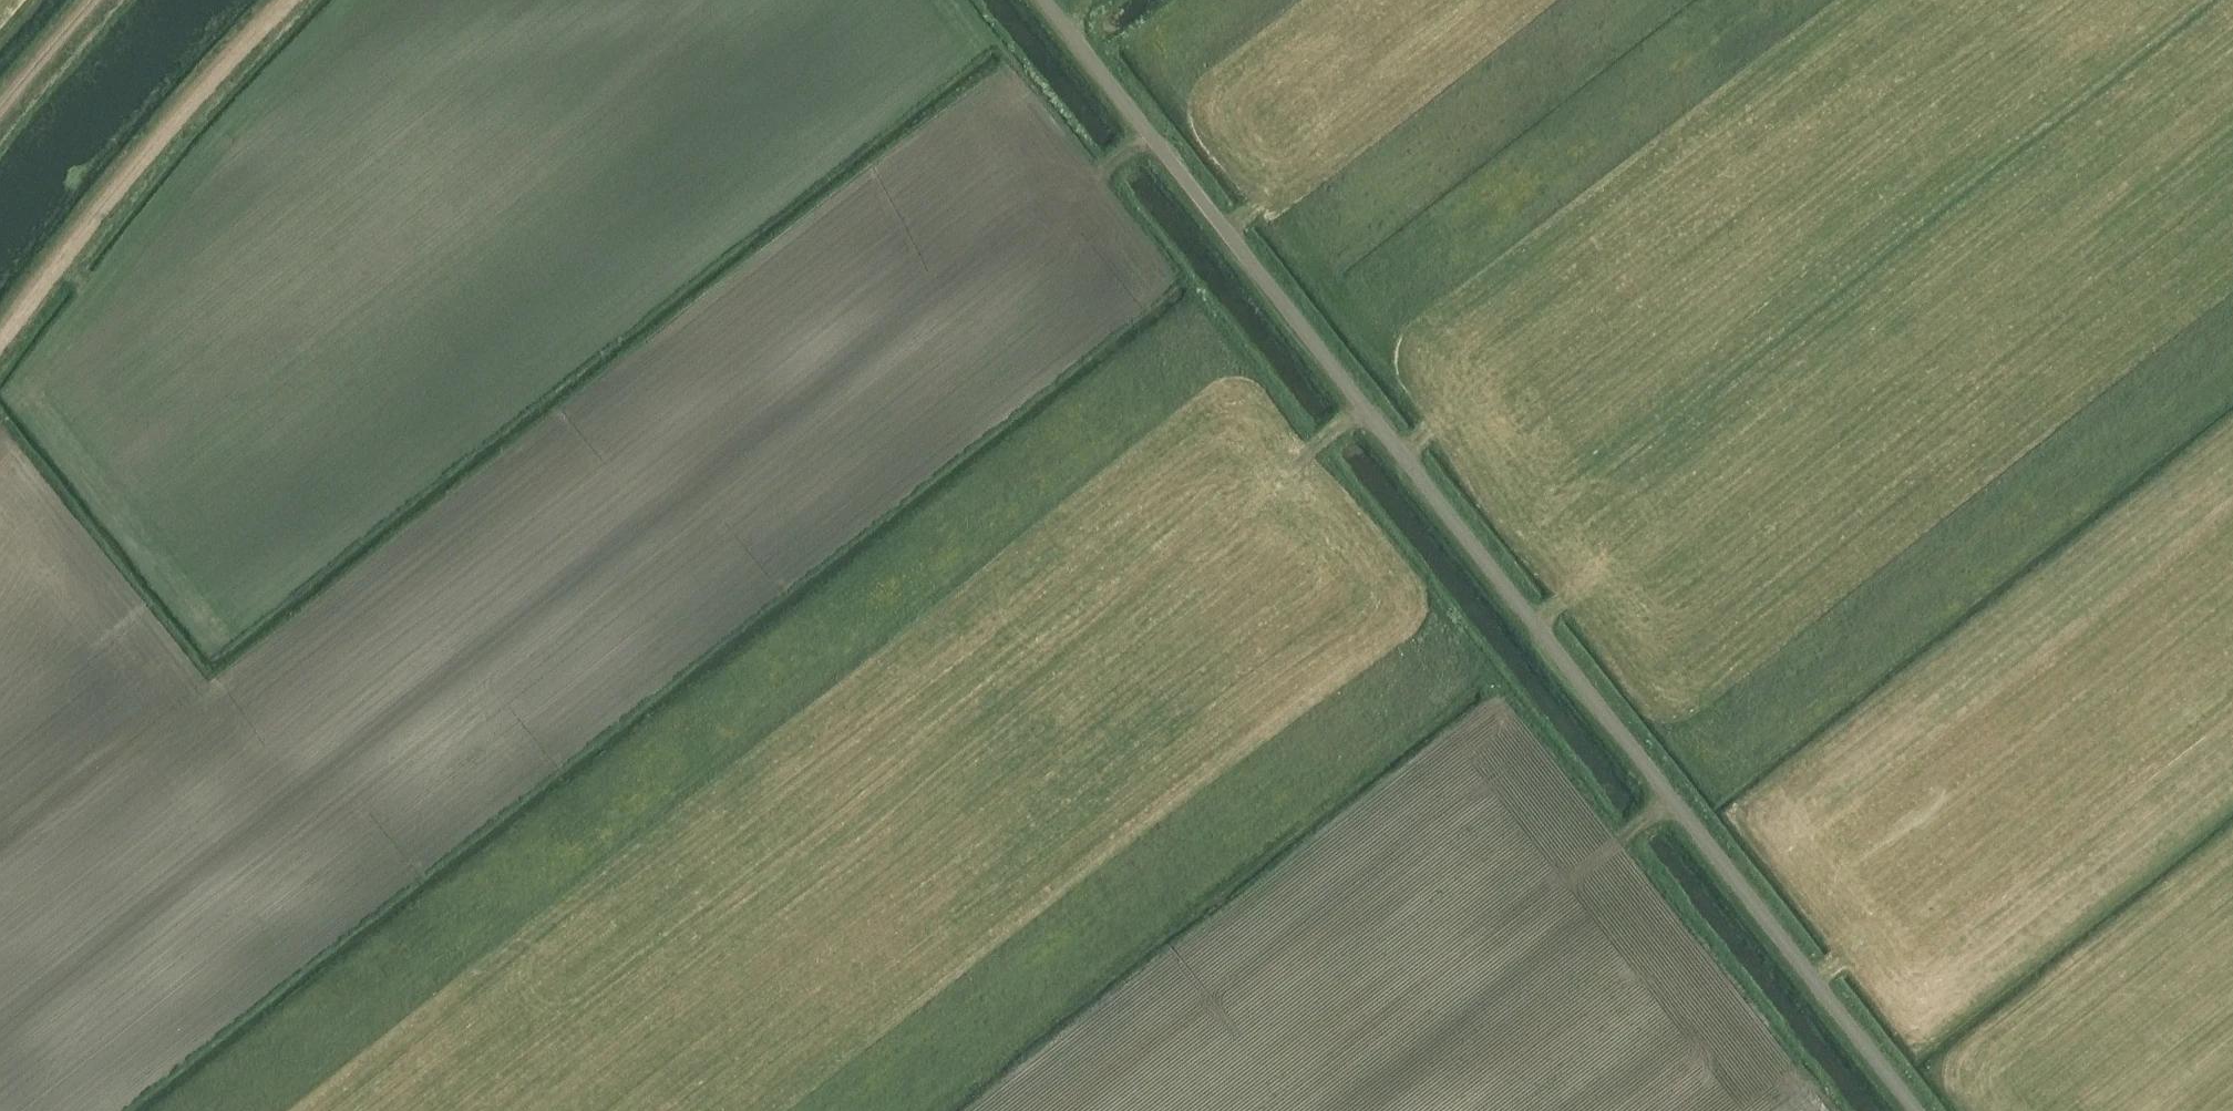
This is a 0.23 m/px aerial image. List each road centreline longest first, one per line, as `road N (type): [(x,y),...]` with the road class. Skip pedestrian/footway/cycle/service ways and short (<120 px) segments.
road 1 (unclassified): [(1917,1110),(1044,0)]
road 2 (track): [(286,0),(180,112),(0,346)]

